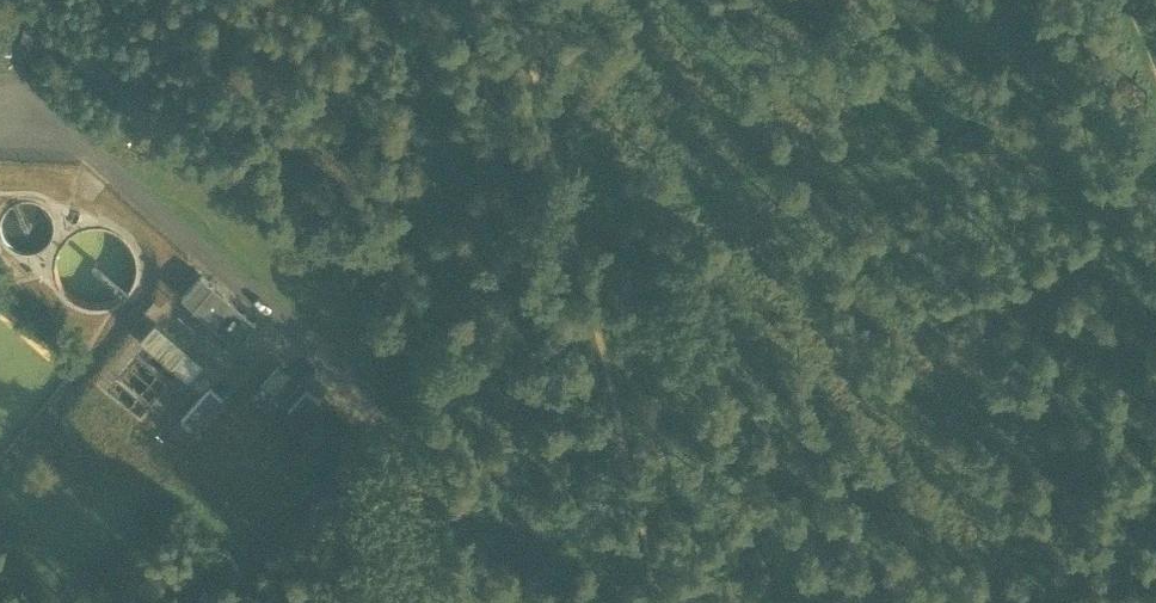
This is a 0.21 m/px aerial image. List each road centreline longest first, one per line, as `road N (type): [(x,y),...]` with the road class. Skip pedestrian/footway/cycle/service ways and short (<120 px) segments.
road 1 (track): [(563,218),(1155,129)]

